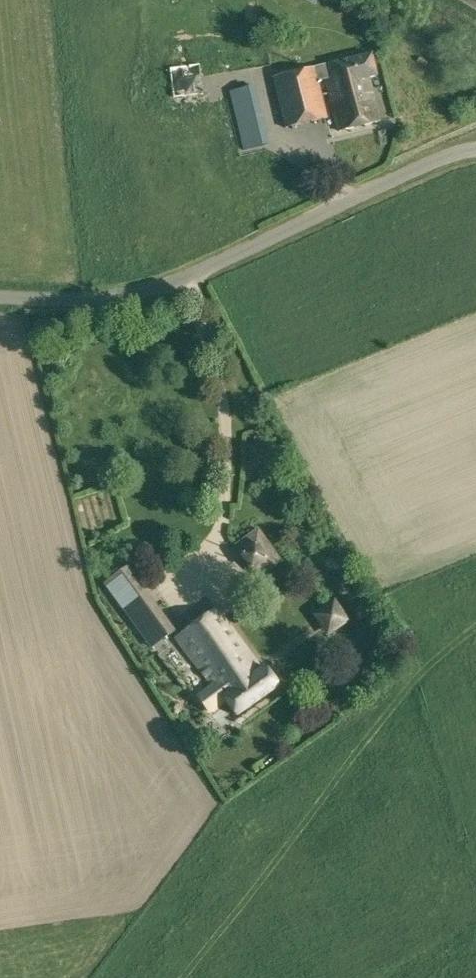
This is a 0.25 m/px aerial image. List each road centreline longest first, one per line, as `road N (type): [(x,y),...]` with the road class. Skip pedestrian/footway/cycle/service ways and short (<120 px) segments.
road 1 (unclassified): [(0,298),(73,301),(157,287),(475,148)]

